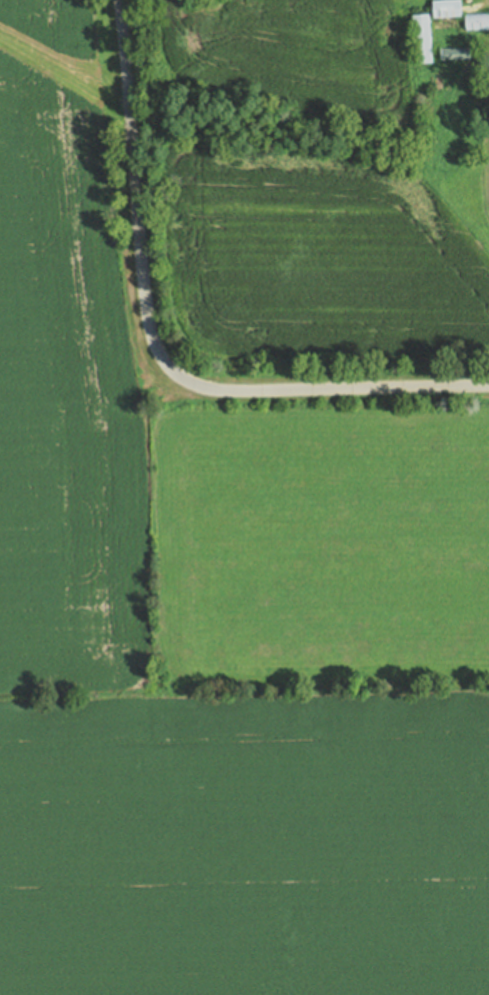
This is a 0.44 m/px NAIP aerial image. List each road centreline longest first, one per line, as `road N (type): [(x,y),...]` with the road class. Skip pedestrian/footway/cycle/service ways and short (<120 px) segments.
road 1 (residential): [(488,385),(222,390),(190,384),(167,368),(143,312),(117,0)]

